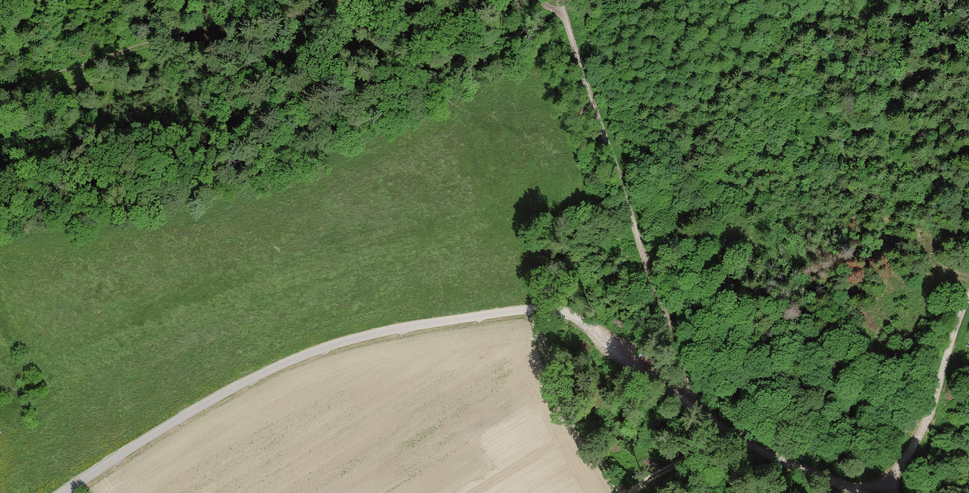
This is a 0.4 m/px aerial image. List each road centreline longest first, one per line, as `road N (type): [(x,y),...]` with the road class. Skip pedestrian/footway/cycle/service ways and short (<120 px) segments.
road 1 (unclassified): [(64,492),(270,370),(347,342),(486,314),(566,313)]
road 2 (track): [(693,406),(560,0)]
road 3 (track): [(0,84),(383,0)]
road 4 (track): [(566,313),(753,447),(855,492)]
road 5 (track): [(883,492),(938,400),(968,300)]

